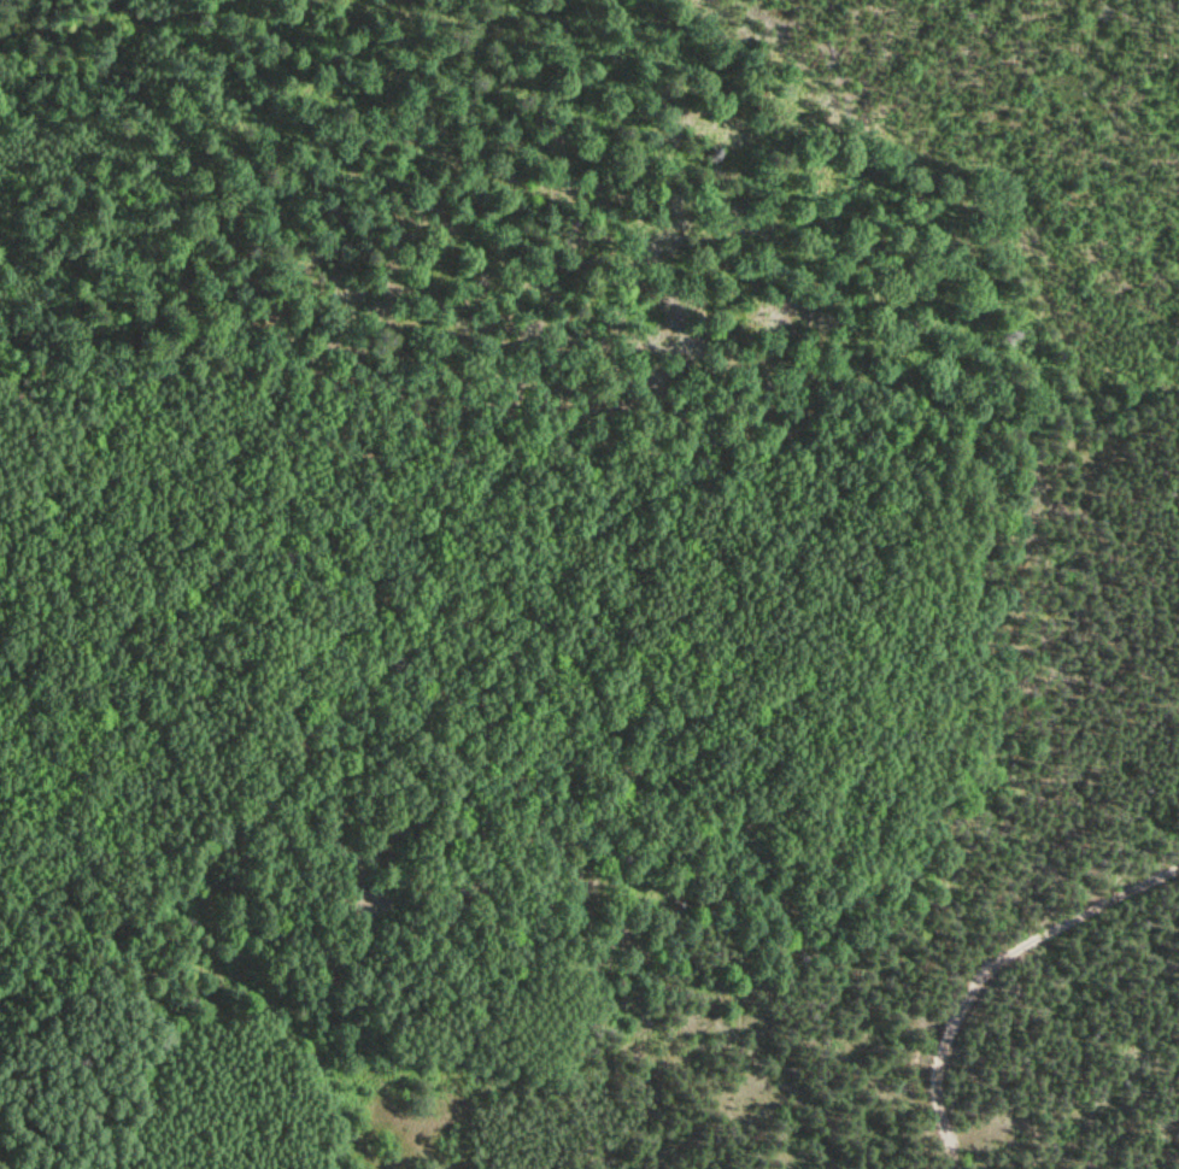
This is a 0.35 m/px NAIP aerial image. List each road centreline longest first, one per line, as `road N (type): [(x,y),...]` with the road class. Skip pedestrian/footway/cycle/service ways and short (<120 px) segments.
road 1 (residential): [(944,1168),(939,1040),(990,969),(1178,869)]

